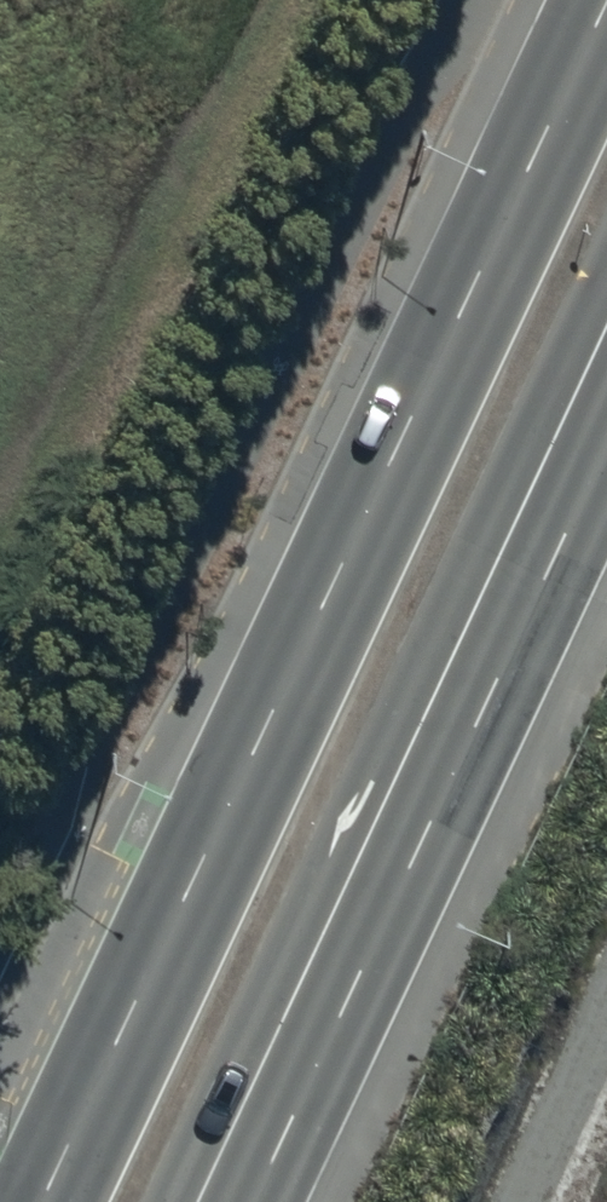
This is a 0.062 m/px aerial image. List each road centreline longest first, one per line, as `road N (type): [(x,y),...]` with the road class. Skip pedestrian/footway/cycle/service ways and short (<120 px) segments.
road 1 (secondary): [(35,1201),(606,7)]
road 2 (secondary): [(606,467),(261,1201)]

